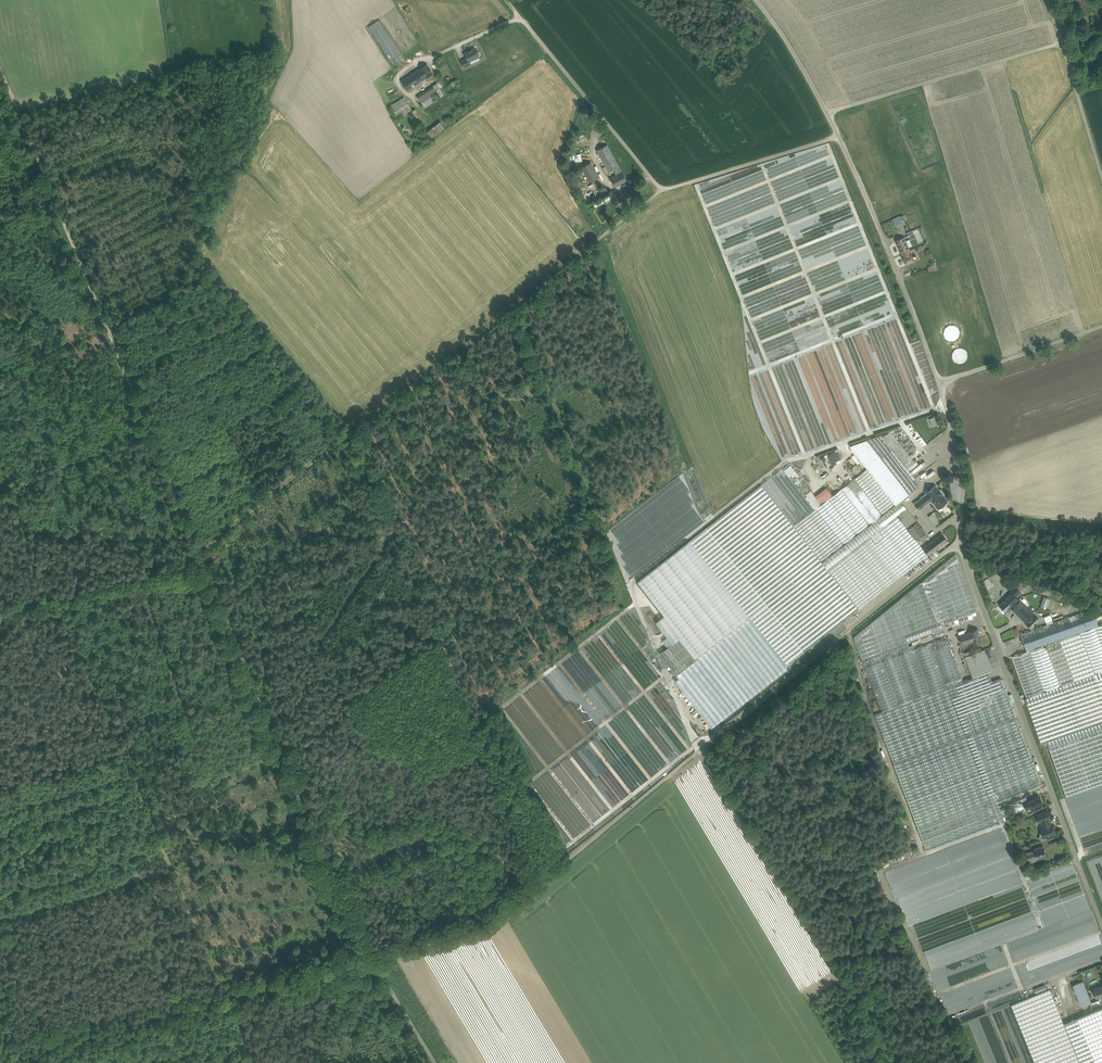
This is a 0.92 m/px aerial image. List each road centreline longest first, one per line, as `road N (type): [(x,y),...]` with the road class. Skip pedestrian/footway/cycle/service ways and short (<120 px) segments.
road 1 (track): [(377,959),(324,853),(0,65)]
road 2 (unclassified): [(958,541),(480,933),(377,959),(436,1062)]
road 3 (unclassified): [(839,137),(659,189),(510,0)]
road 4 (unclassified): [(958,541),(1101,920)]
road 5 (track): [(377,959),(0,1044)]
road 6 (track): [(888,1062),(699,750)]
road 7 (unclassified): [(839,137),(939,385)]
road 8 (track): [(1061,43),(828,113)]
road 9 (unclassified): [(1049,0),(1101,171)]
road 10 (unclassified): [(1101,324),(939,385)]
road 11 (unclassified): [(754,0),(839,137)]
road 12 (unclassified): [(939,385),(959,458),(958,541)]
road 13 (track): [(1011,1062),(986,1003),(1023,989),(1006,946)]
road 14 (track): [(1101,615),(964,557)]

